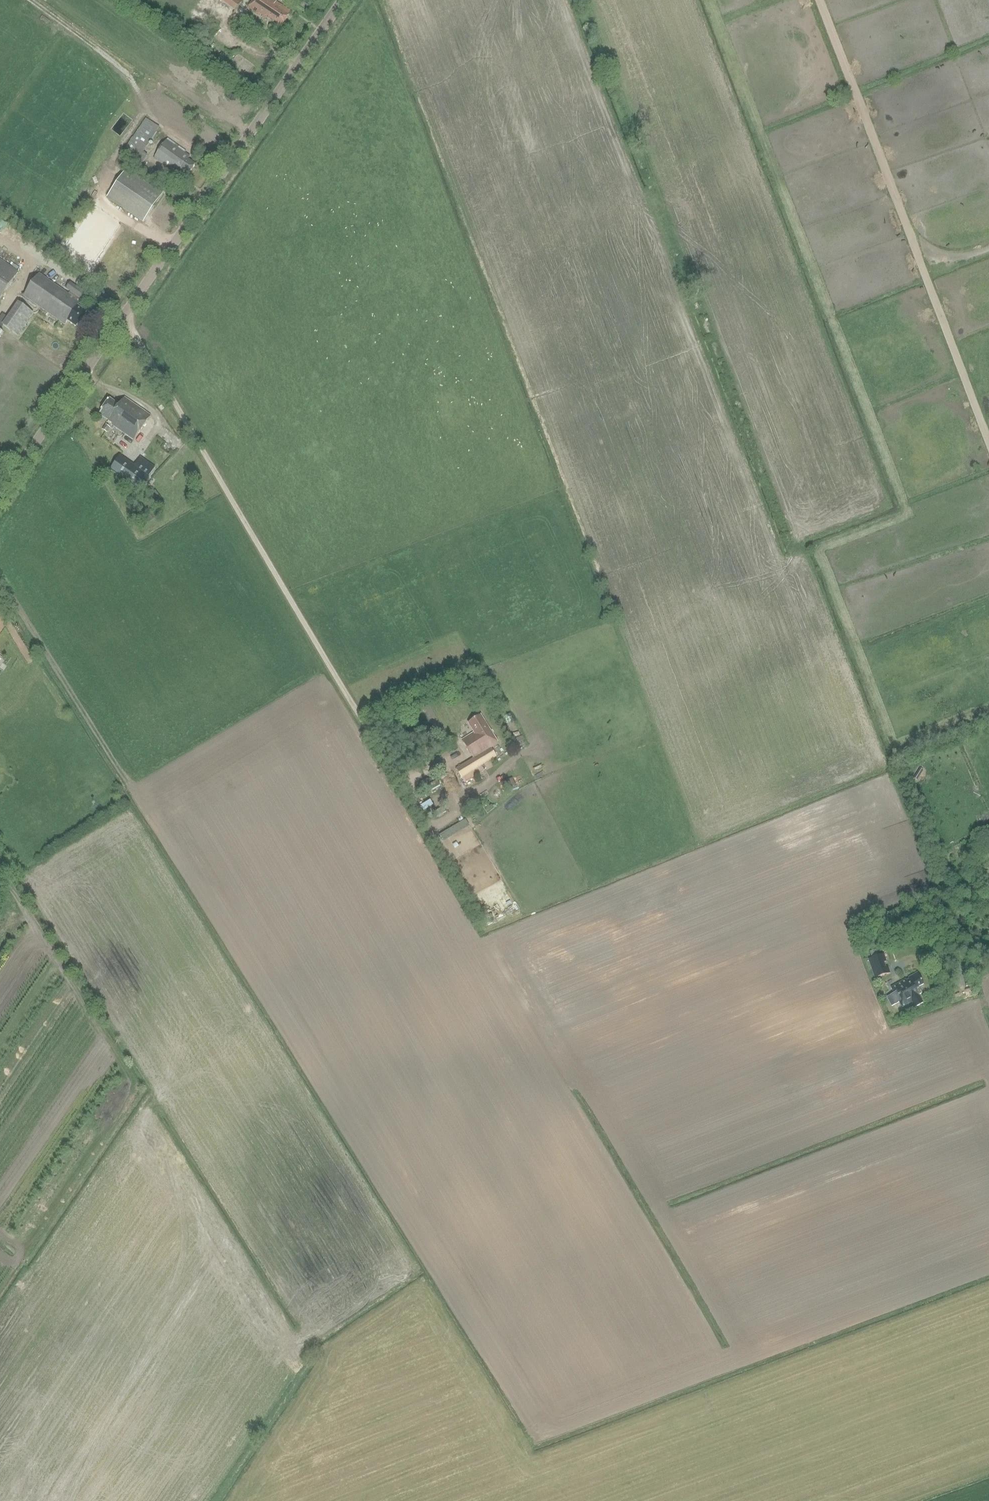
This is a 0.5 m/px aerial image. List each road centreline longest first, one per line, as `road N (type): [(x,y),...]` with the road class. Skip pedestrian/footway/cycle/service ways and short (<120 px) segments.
road 1 (tertiary): [(0,492),(342,0)]
road 2 (track): [(122,317),(413,808)]

